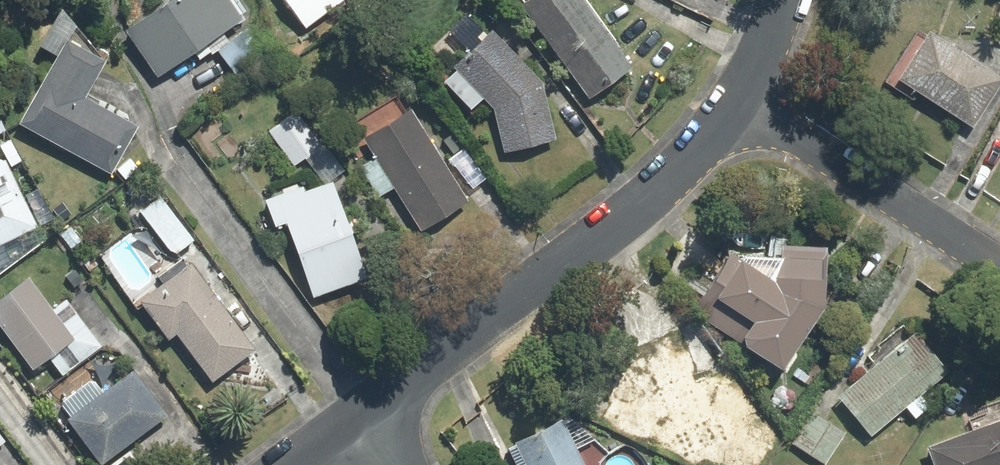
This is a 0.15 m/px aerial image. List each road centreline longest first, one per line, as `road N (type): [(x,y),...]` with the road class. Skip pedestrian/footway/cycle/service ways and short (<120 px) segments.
road 1 (residential): [(741,102),(651,199),(361,413)]
road 2 (residential): [(999,267),(741,102)]

